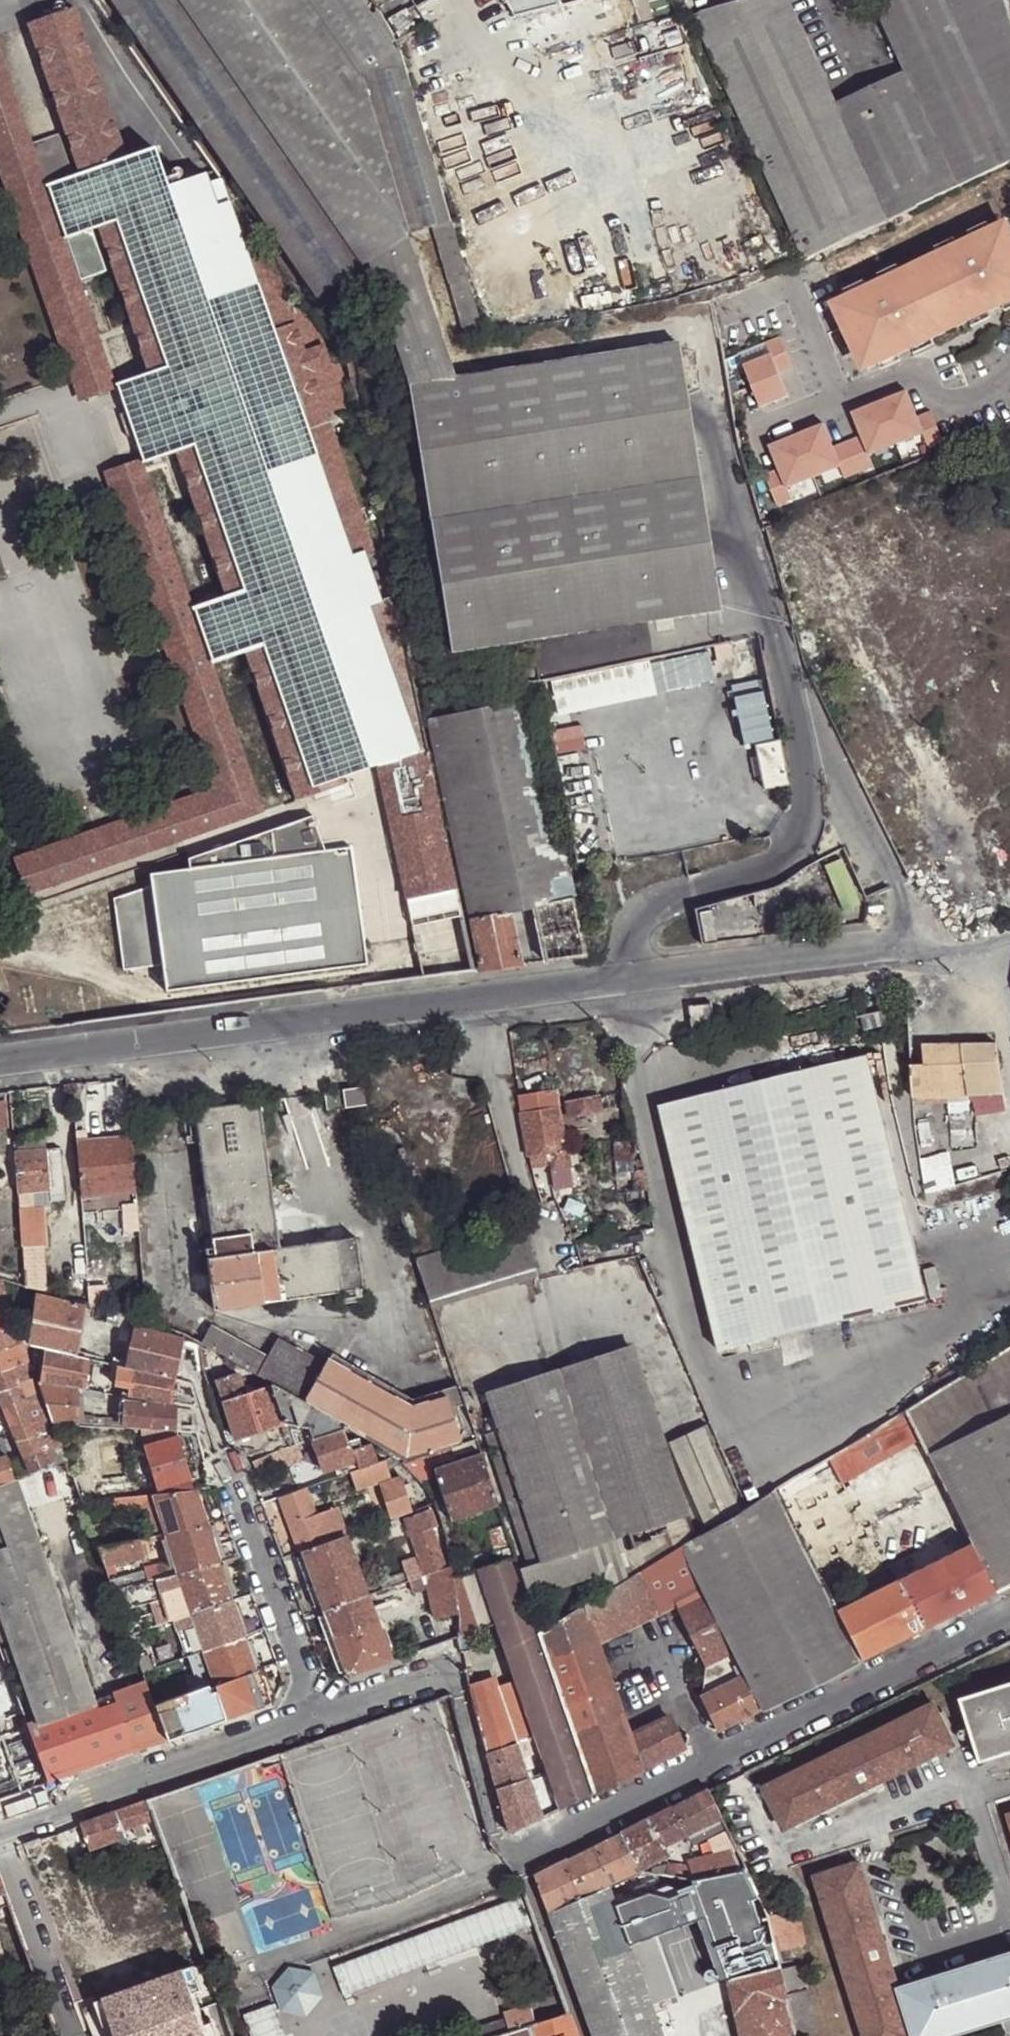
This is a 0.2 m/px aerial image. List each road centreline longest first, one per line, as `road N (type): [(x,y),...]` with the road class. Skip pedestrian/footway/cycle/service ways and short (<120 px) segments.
road 1 (residential): [(1009,940),(892,943),(0,1061)]
road 2 (residential): [(1009,1613),(514,1858)]
road 3 (residential): [(0,1831),(318,1719)]
road 4 (residential): [(318,1719),(229,1469)]
road 5 (residential): [(318,1719),(452,1672)]

